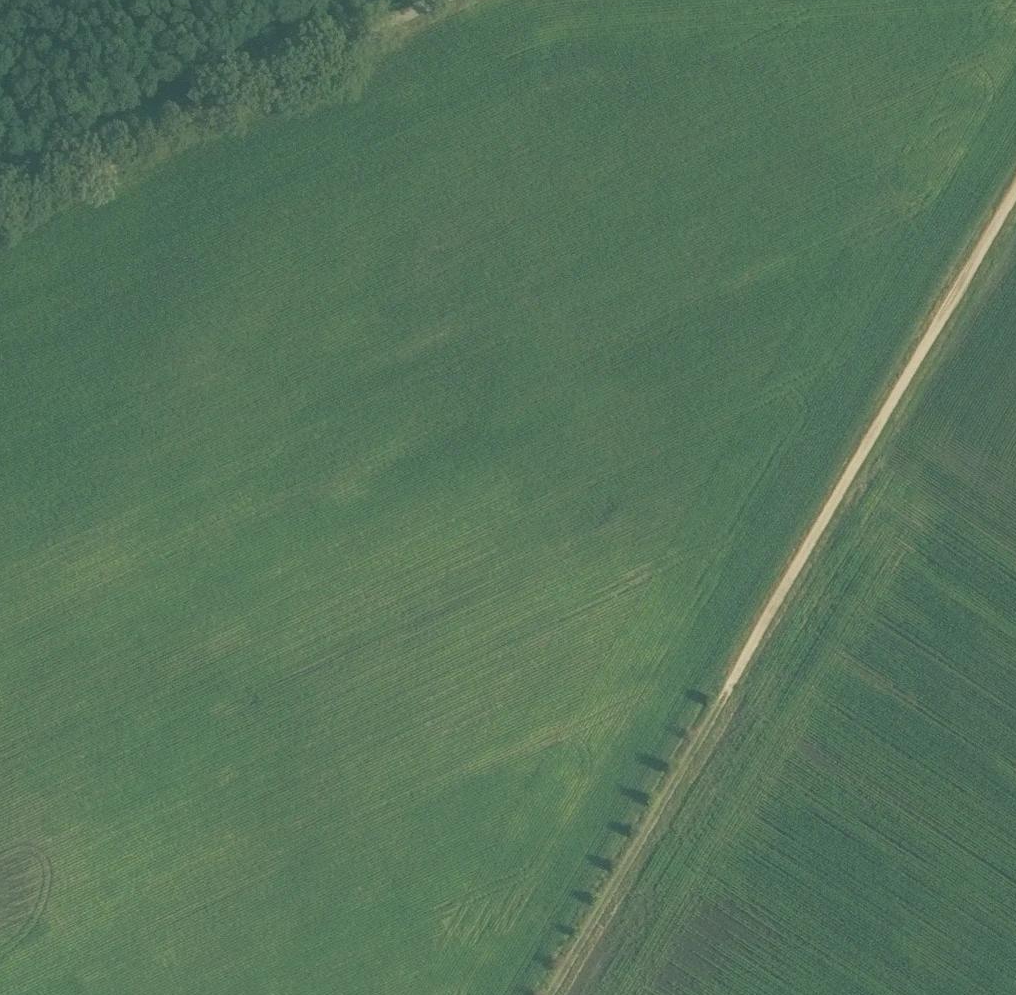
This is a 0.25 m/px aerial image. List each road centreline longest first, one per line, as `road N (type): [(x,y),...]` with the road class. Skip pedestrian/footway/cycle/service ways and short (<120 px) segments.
road 1 (track): [(547,994),(1015,186)]
road 2 (unclassified): [(0,206),(439,0)]

